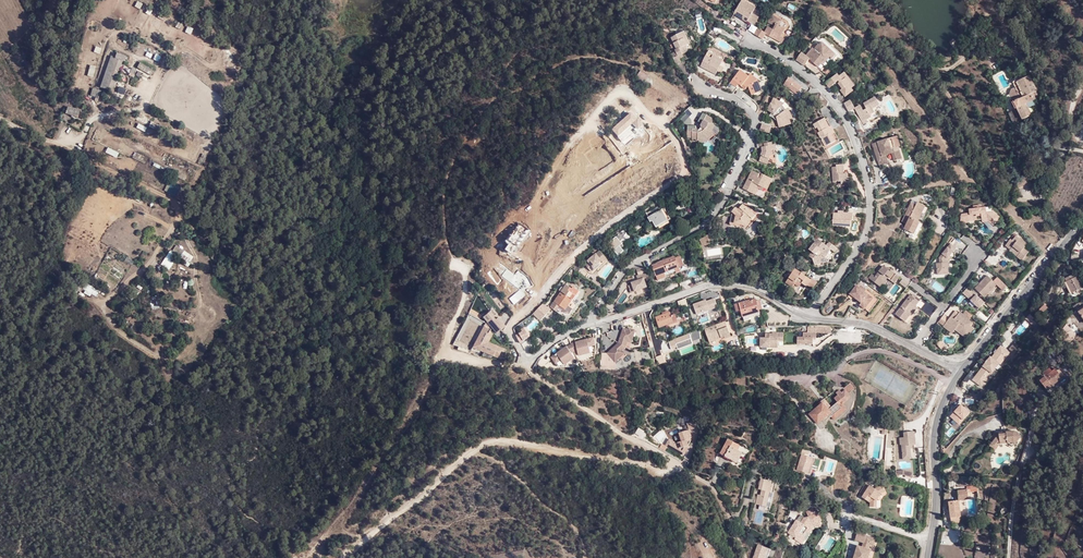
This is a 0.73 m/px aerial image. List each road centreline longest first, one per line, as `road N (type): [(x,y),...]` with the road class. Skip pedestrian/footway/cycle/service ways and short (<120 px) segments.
road 1 (track): [(532,368),(451,357),(464,276),(451,256),(451,164),(487,104),(545,69),(588,56),(629,65)]
road 2 (track): [(344,557),(489,443),(667,469),(681,464)]
road 3 (residential): [(744,557),(714,488),(536,376),(534,360),(592,326)]
road 4 (residential): [(748,41),(808,76),(840,110),(870,195),(868,233),(809,318)]
road 5 (residential): [(592,326),(624,269),(707,224),(725,198),(756,120),(703,83)]
road 6 (residential): [(592,326),(725,283),(756,286),(809,318)]
road 7 (residential): [(1082,217),(962,365)]
road 8 (residential): [(962,365),(936,421),(933,538)]

